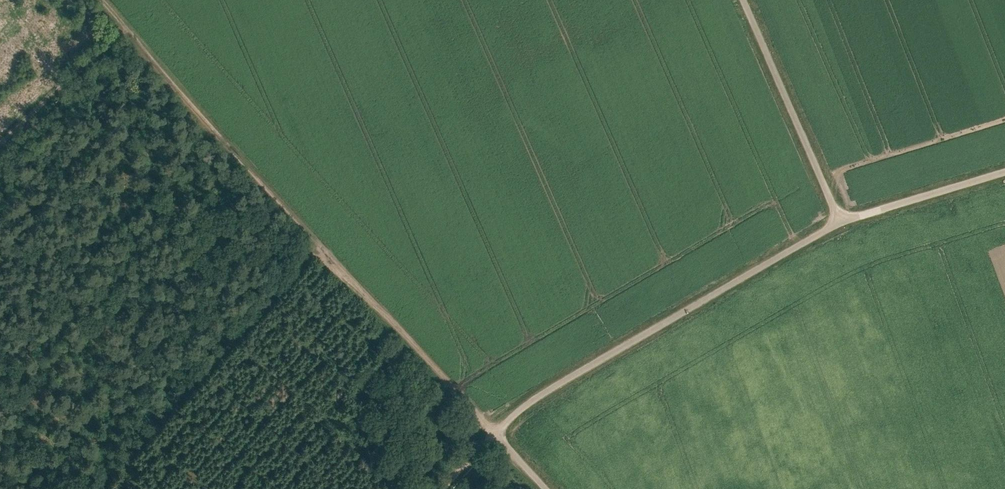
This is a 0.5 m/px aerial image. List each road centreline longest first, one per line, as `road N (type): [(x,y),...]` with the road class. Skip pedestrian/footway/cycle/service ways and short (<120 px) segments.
road 1 (unclassified): [(545,488),(493,434),(509,418),(839,221)]
road 2 (track): [(316,242),(96,0)]
road 3 (track): [(493,434),(316,242)]
road 4 (unclassified): [(839,221),(742,0)]
road 5 (unclassified): [(839,221),(1004,171)]
road 6 (track): [(0,139),(119,26)]

